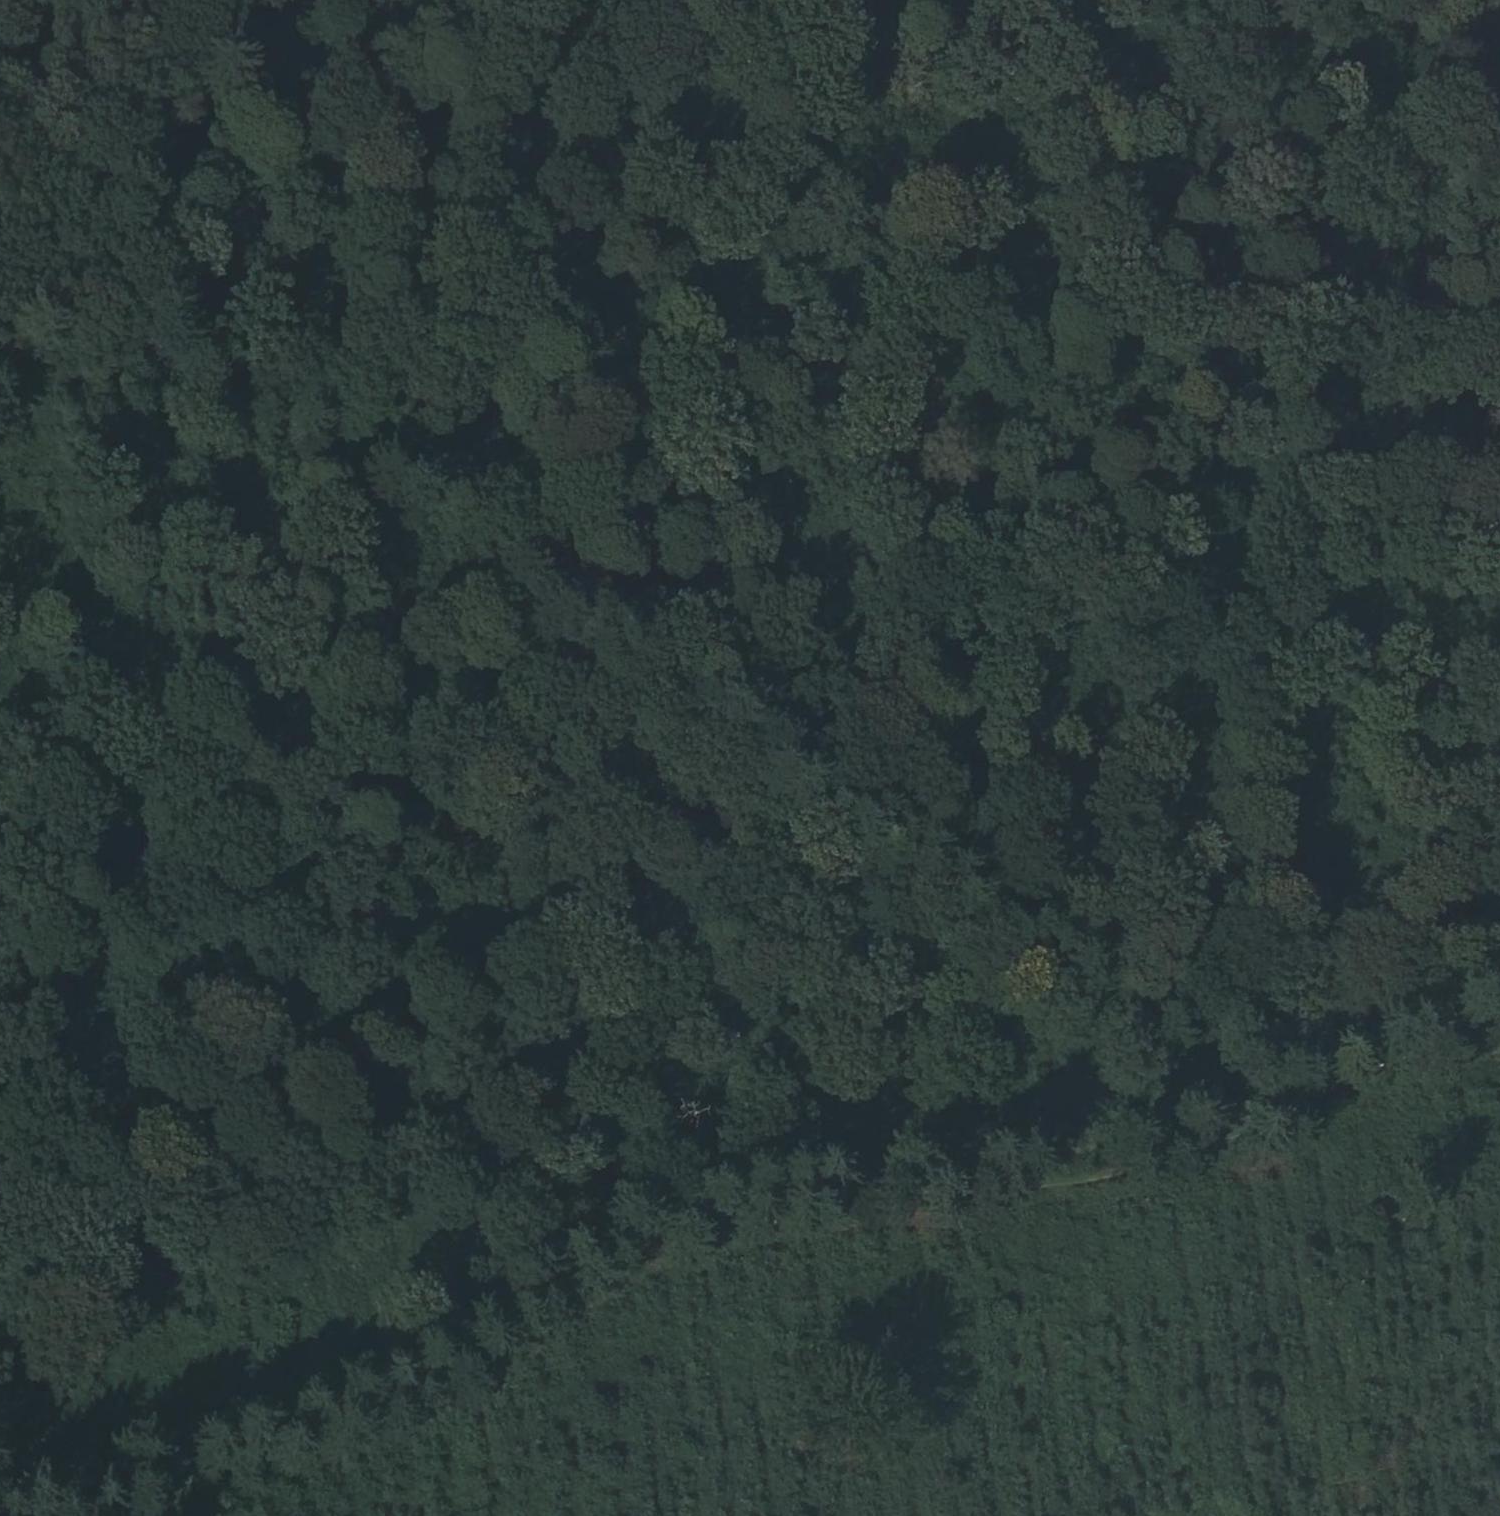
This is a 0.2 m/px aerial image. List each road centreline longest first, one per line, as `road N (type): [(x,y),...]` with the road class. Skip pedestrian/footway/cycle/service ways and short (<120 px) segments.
road 1 (track): [(257,0),(0,341)]
road 2 (track): [(1341,0),(1499,56)]

